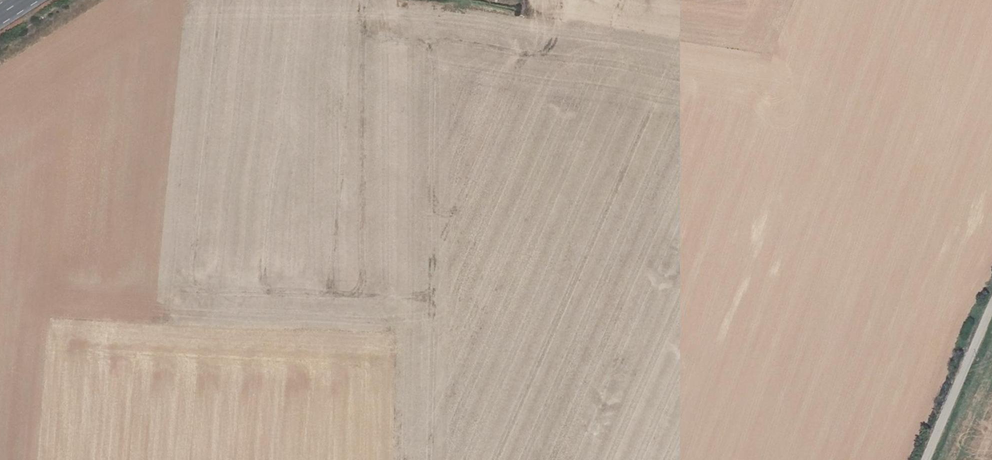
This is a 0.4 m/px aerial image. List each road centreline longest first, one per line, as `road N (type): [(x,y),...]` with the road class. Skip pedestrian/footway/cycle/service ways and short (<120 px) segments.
road 1 (unclassified): [(925,459),(991,304)]

